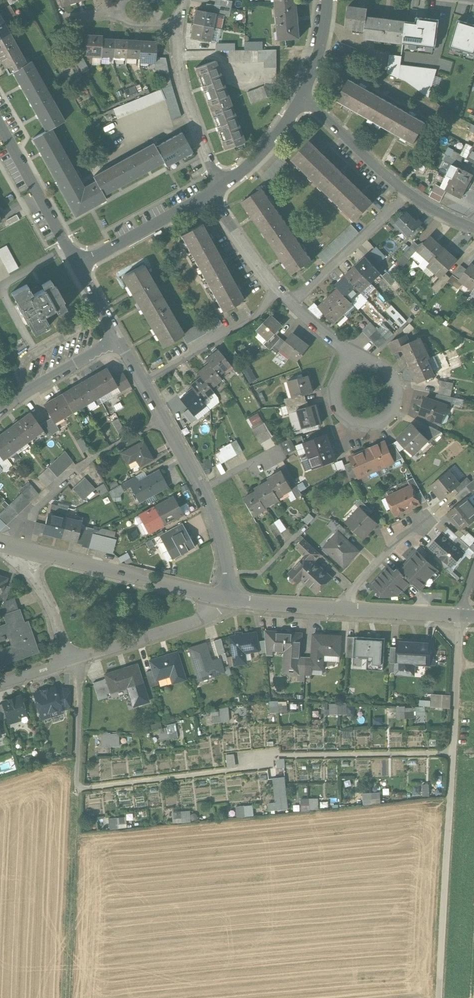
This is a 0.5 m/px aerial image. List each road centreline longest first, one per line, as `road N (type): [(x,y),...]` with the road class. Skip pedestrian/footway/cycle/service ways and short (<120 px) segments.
road 1 (track): [(440,997),(461,618)]
road 2 (residential): [(222,598),(202,619),(0,685)]
road 3 (residential): [(222,598),(0,540)]
road 4 (residential): [(345,350),(388,374),(401,398),(387,420),(360,422),(341,409),(339,383)]
road 5 (residential): [(222,185),(186,89),(181,27)]
road 6 (residential): [(143,382),(261,314),(278,292)]
road 7 (residential): [(289,303),(408,193)]
road 8 (track): [(73,837),(69,997)]
road 9 (residential): [(77,265),(0,129)]
road 10 (residential): [(210,194),(77,265)]
road 11 (residential): [(303,98),(408,193)]
road 12 (residential): [(118,340),(0,410)]
road 13 (residential): [(473,619),(346,610)]
road 14 (residential): [(346,610),(222,598)]
road 15 (residential): [(202,490),(143,382)]
road 16 (residential): [(303,98),(250,165),(222,185)]

